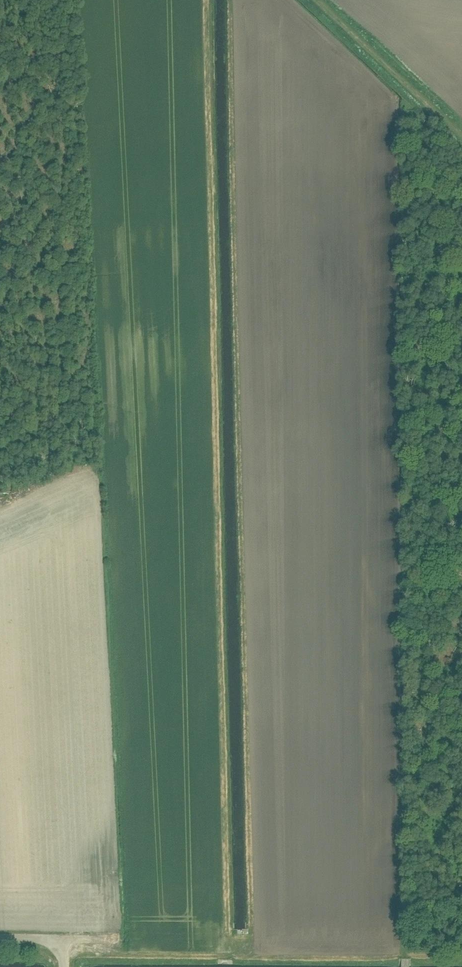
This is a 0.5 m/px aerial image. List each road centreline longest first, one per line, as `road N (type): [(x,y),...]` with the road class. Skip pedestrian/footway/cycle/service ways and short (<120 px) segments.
road 1 (track): [(461,137),(317,0)]

